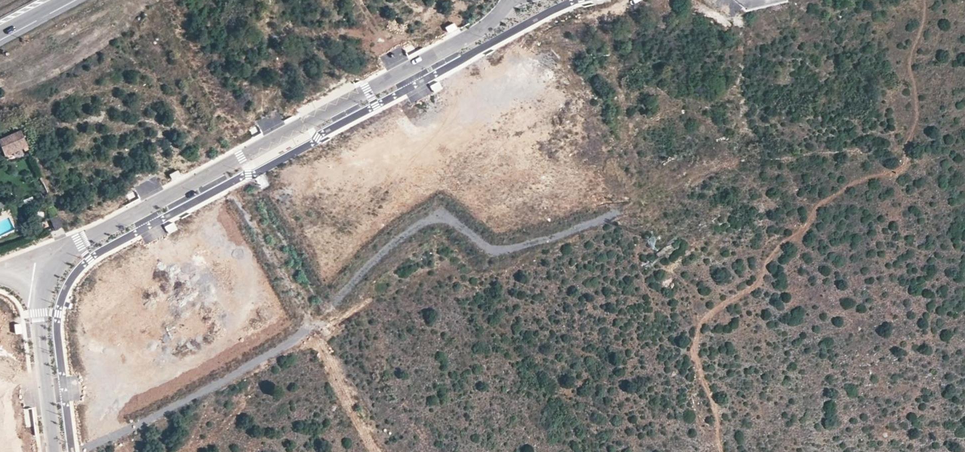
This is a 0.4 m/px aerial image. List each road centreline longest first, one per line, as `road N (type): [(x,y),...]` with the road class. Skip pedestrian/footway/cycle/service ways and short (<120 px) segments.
road 1 (residential): [(47,265),(78,241),(480,29),(513,0)]
road 2 (track): [(219,171),(383,451)]
road 3 (residential): [(56,451),(39,295),(47,265)]

